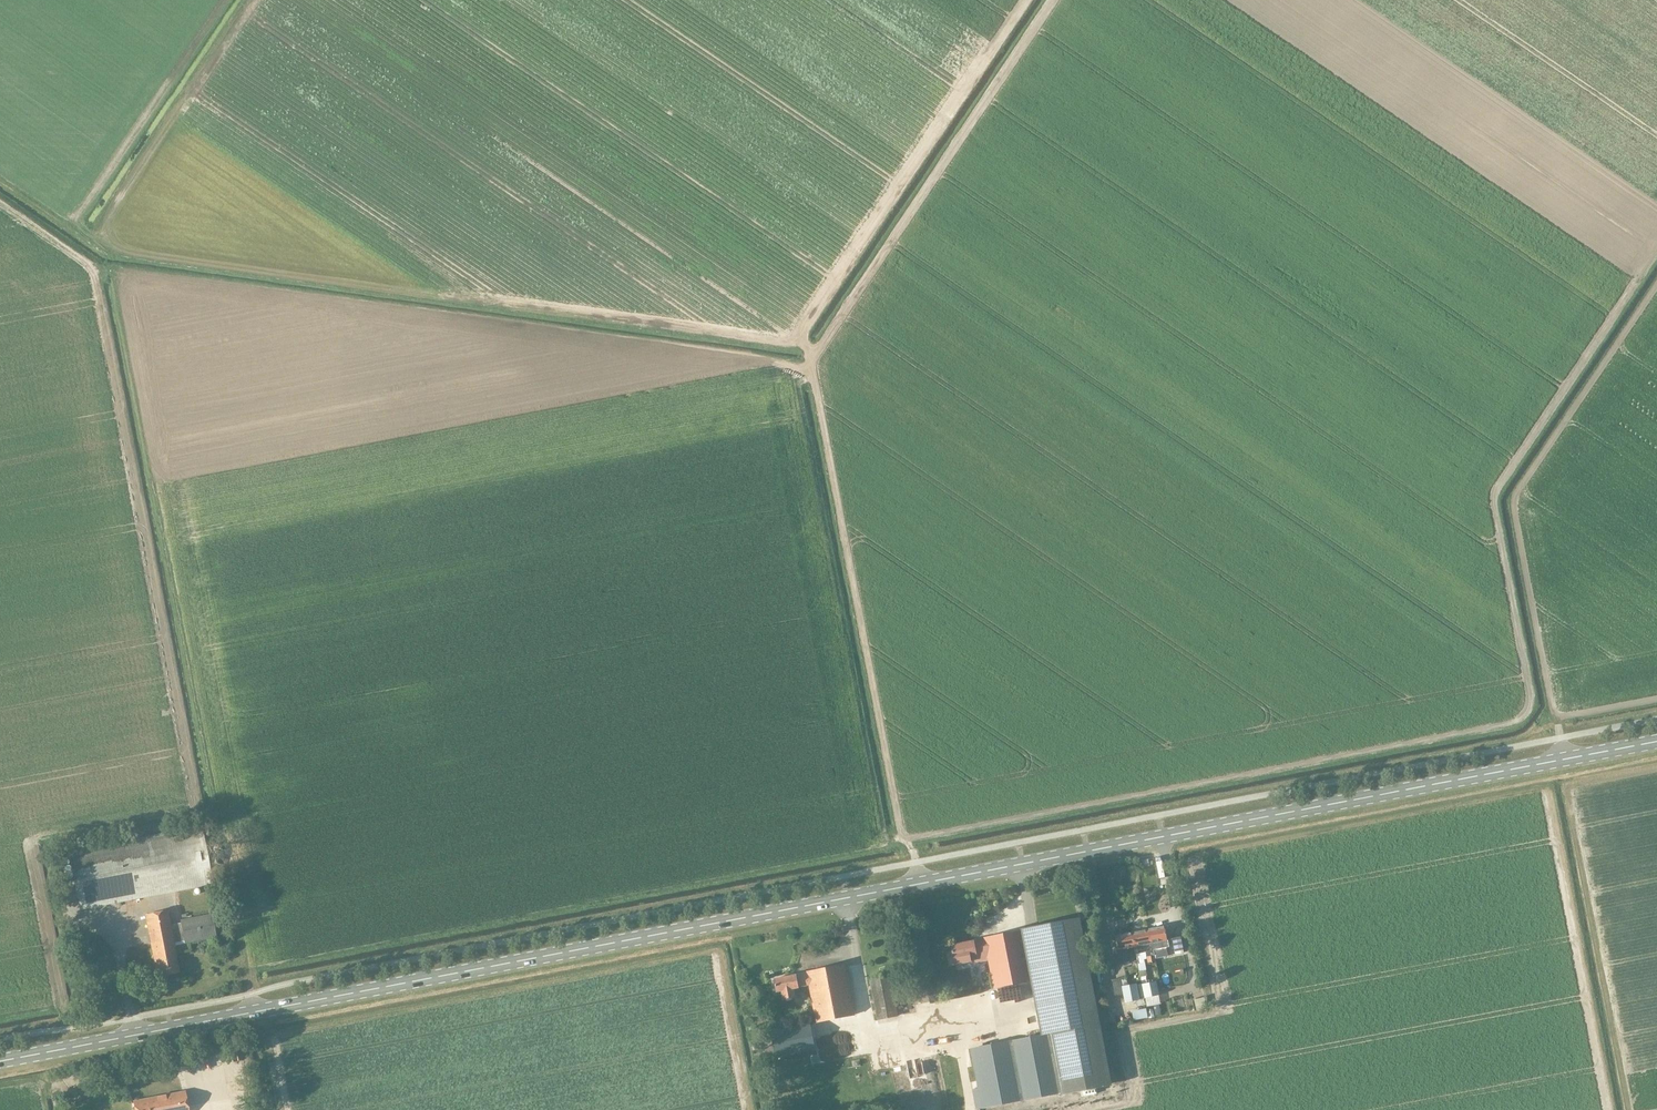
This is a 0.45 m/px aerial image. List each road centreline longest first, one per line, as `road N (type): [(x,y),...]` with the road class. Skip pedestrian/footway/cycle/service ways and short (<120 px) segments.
road 1 (secondary): [(0,1061),(1656,741)]

